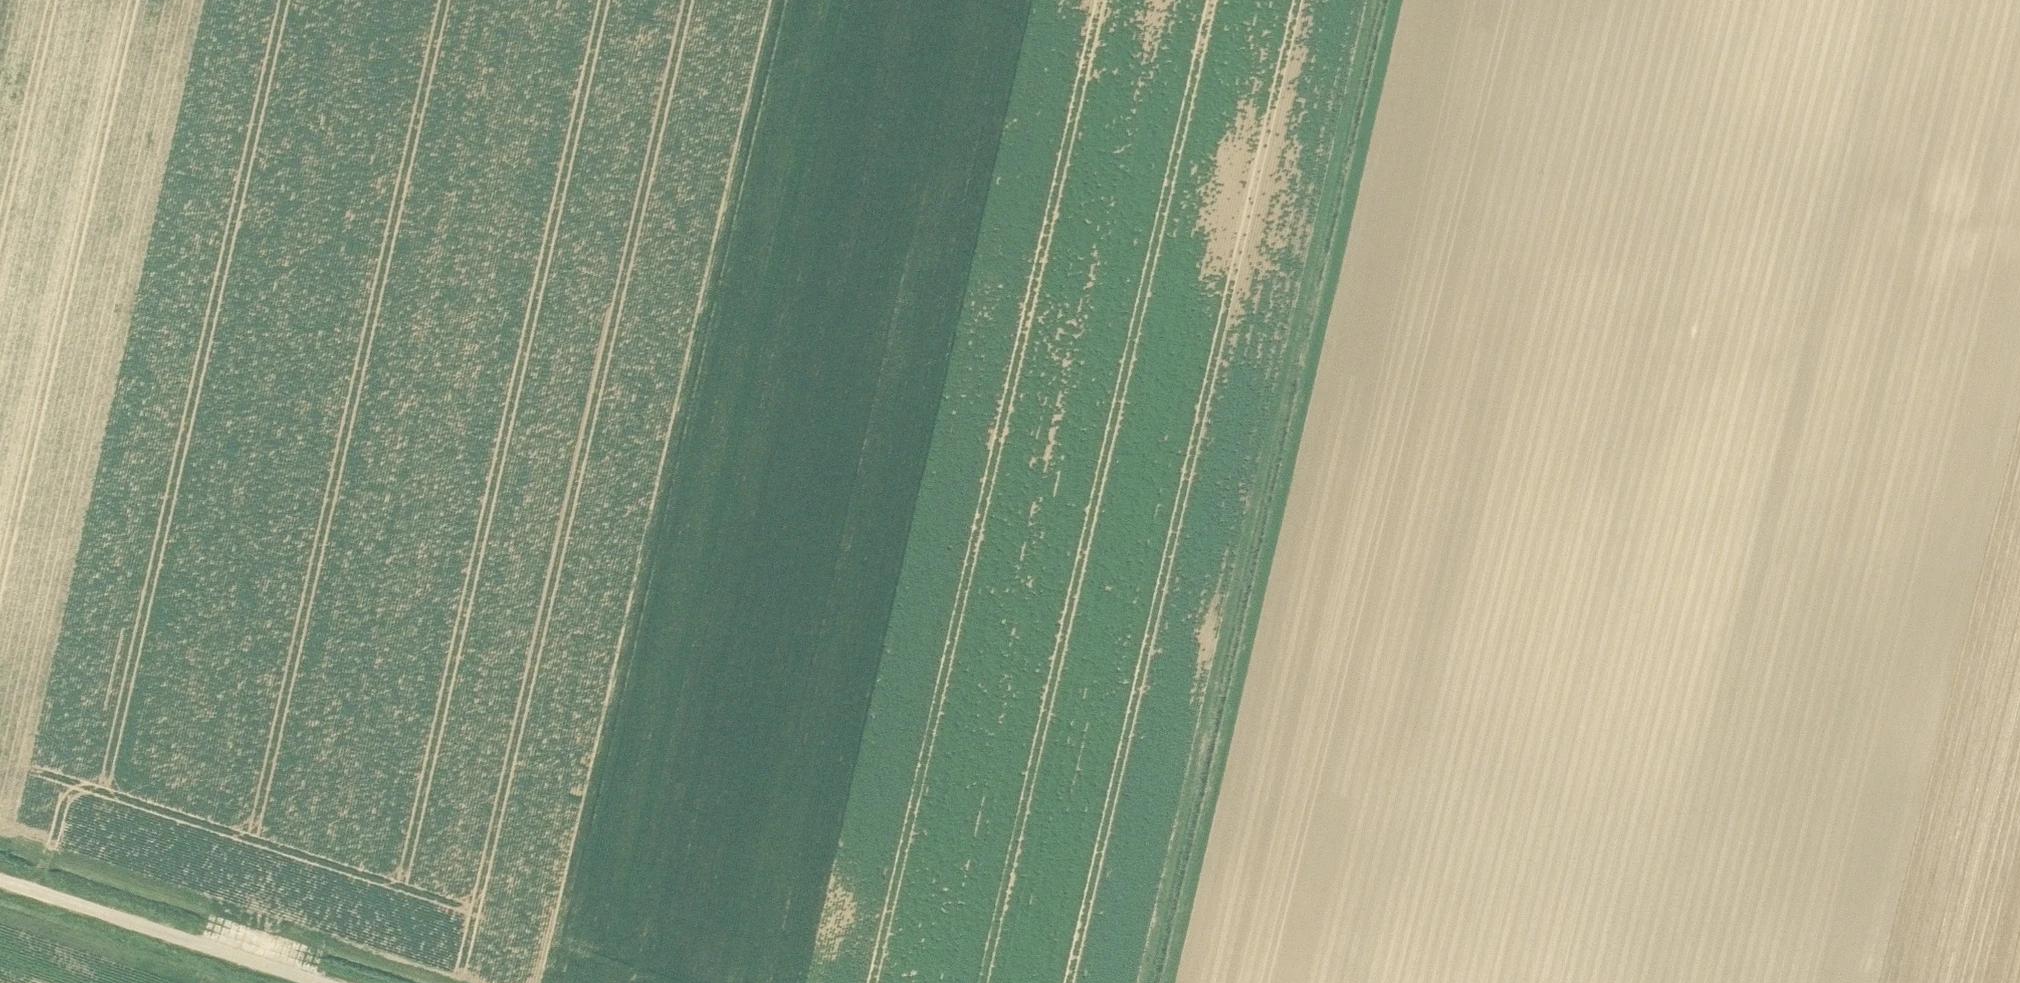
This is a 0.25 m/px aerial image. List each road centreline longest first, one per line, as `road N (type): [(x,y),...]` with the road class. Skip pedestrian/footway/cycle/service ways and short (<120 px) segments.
road 1 (unclassified): [(300,982),(0,885)]

